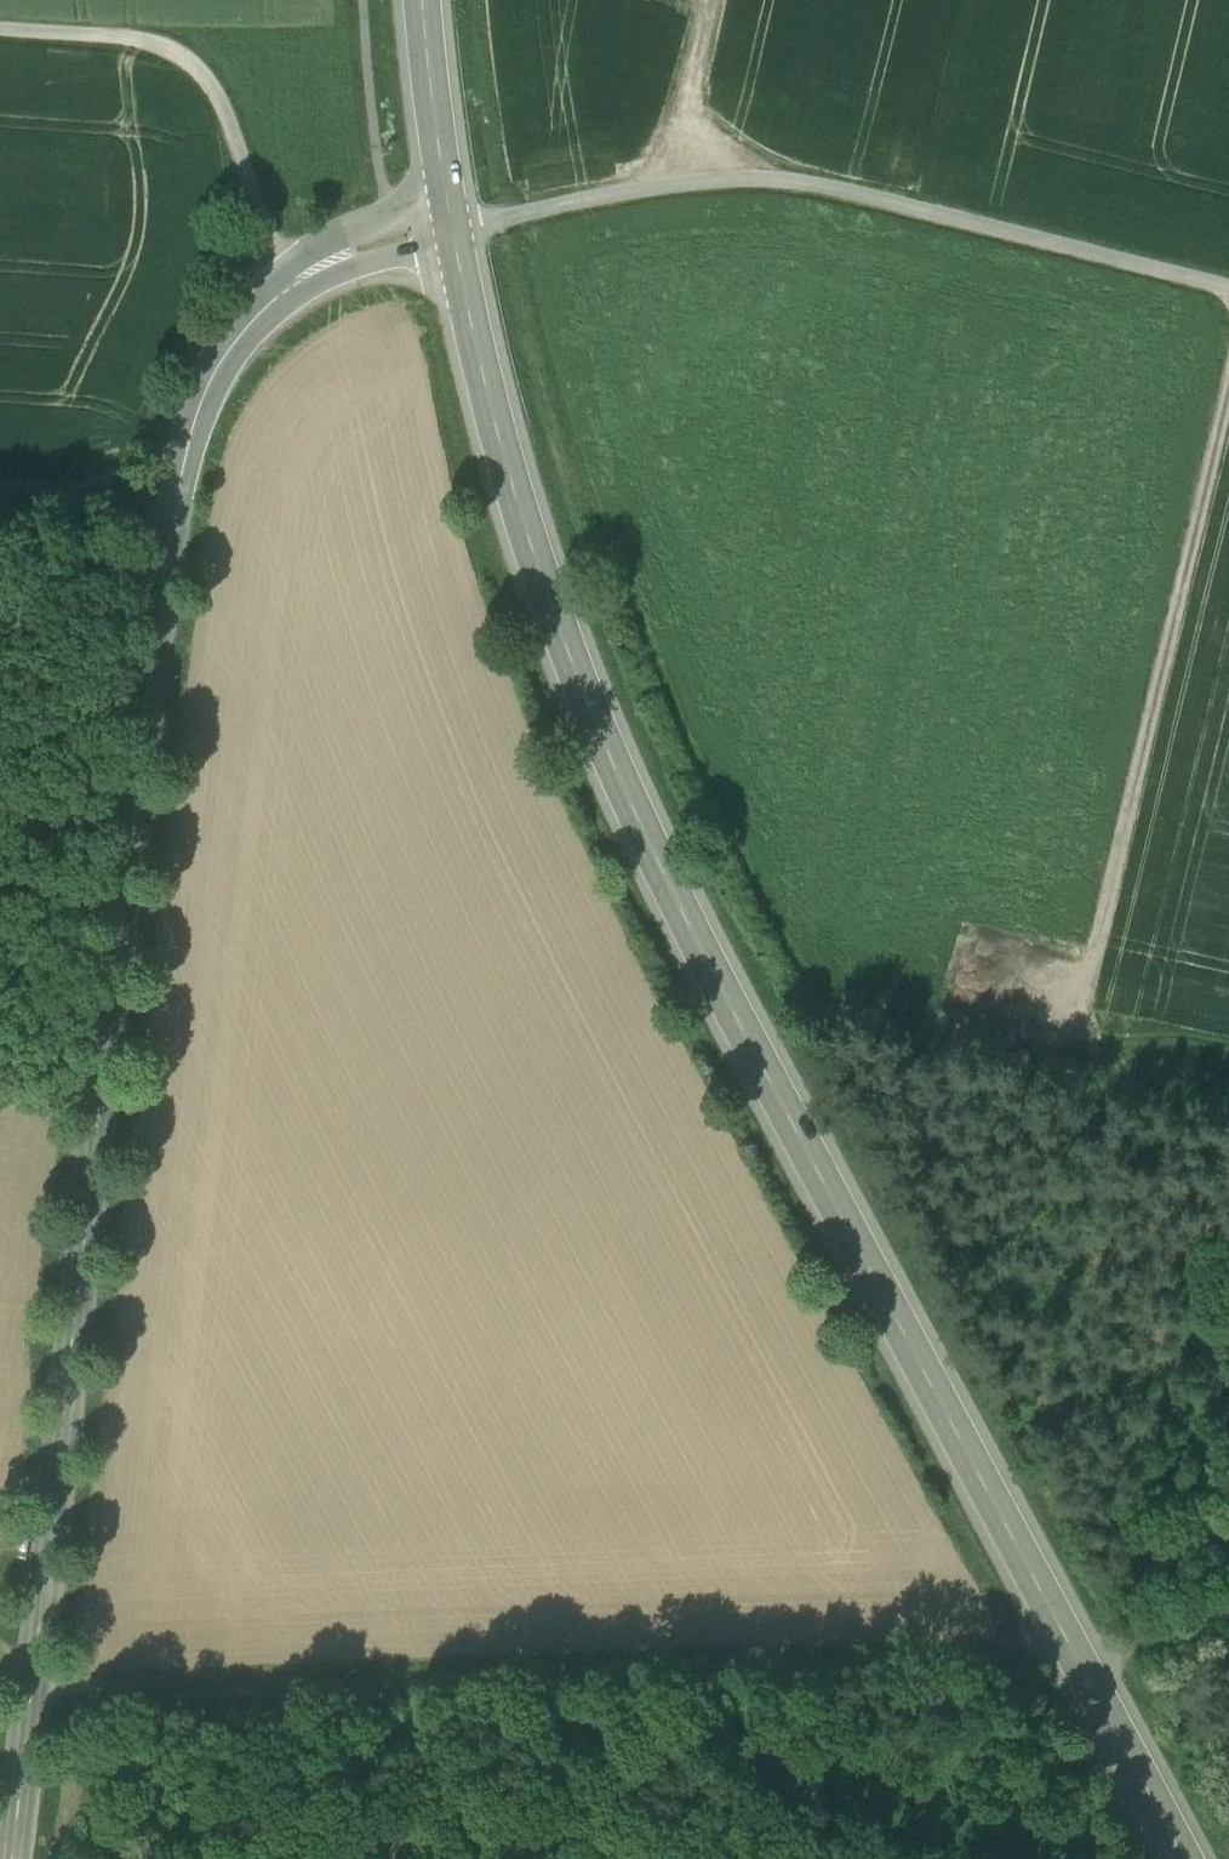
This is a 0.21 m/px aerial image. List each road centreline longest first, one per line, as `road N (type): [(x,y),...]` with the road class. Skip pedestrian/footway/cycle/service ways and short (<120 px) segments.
road 1 (primary): [(1187,1858),(722,992),(613,766),(502,451),(454,254)]
road 2 (tertiary): [(13,1858),(167,545),(190,433),(220,366),(287,288)]
road 3 (track): [(33,1680),(672,1639),(1070,1643)]
road 4 (unclassified): [(1228,292),(883,201),(748,179),(599,197),(451,232)]
road 5 (track): [(1228,393),(1076,1033)]
road 6 (track): [(0,30),(150,40),(185,58),(220,100),(287,288)]
road 7 (primary): [(448,208),(422,0)]
road 8 (tertiary): [(448,208),(348,234),(287,288)]
road 9 (track): [(693,182),(696,71),(711,0)]
road 10 (tertiary): [(287,288),(454,254)]
road 11 (track): [(1228,1615),(1164,1640),(1070,1643)]

